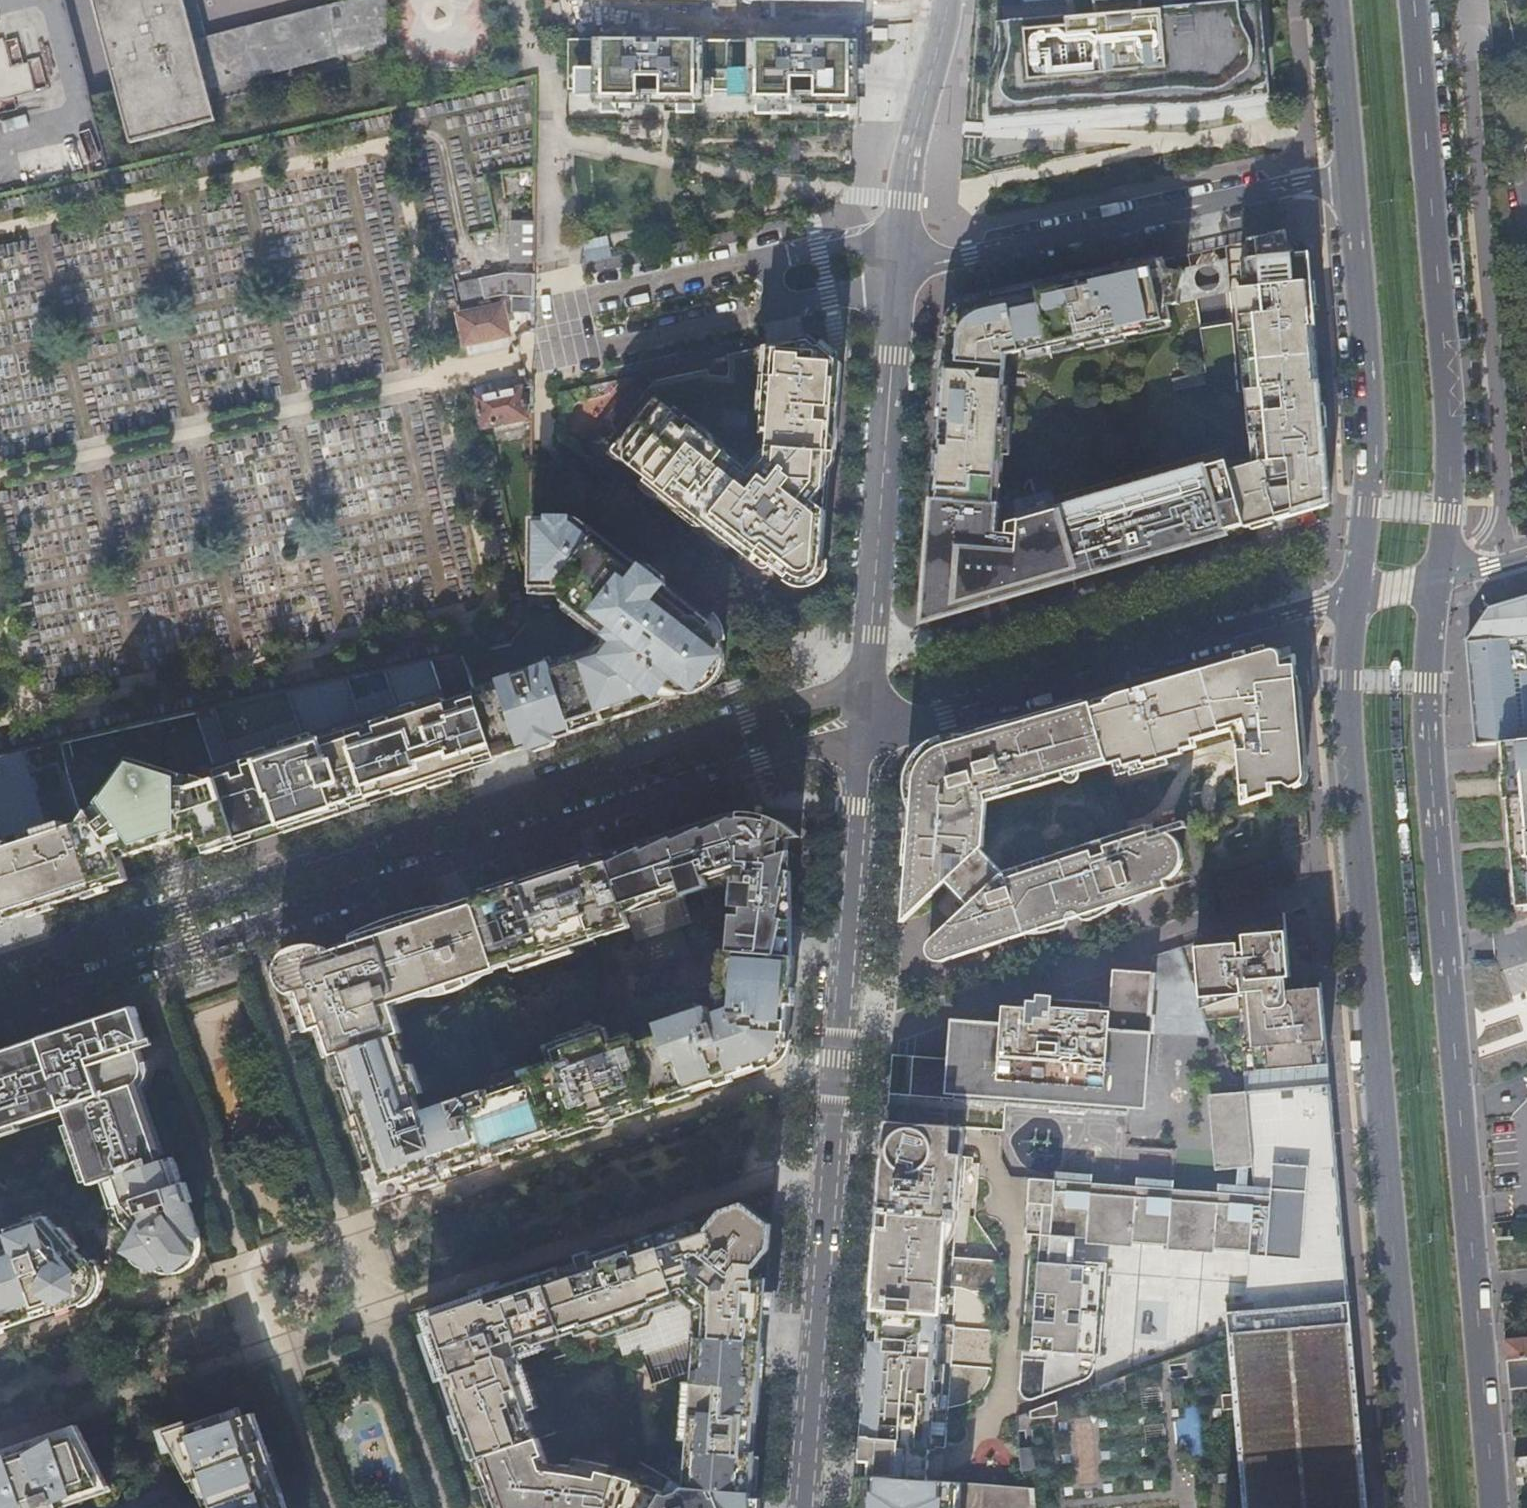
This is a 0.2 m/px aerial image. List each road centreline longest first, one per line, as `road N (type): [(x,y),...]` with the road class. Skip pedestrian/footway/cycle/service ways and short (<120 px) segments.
road 1 (primary): [(1495,1507),(1432,772),(1440,577)]
road 2 (residential): [(0,1017),(836,741),(869,709)]
road 3 (primary): [(1357,596),(1348,725),(1414,1507)]
road 4 (residential): [(869,709),(821,700),(0,967)]
road 5 (residential): [(869,709),(804,1507)]
road 6 (primary): [(1440,577),(1451,409),(1415,0)]
road 7 (residential): [(1357,596),(942,712),(869,709)]
road 8 (residential): [(899,281),(1306,186),(1352,183)]
road 9 (residential): [(766,256),(588,299),(569,310),(564,333),(580,348),(600,348),(779,308)]
road 10 (residential): [(869,709),(899,281)]
road 11 (primary): [(1352,183),(1370,428),(1357,596)]
road 12 (unknown): [(946,21),(568,17)]
road 13 (residential): [(902,235),(912,143),(948,0)]
road 14 (primary): [(1337,0),(1352,183)]
road 15 (residential): [(902,235),(766,256)]
road 16 (residential): [(779,308),(899,281)]

